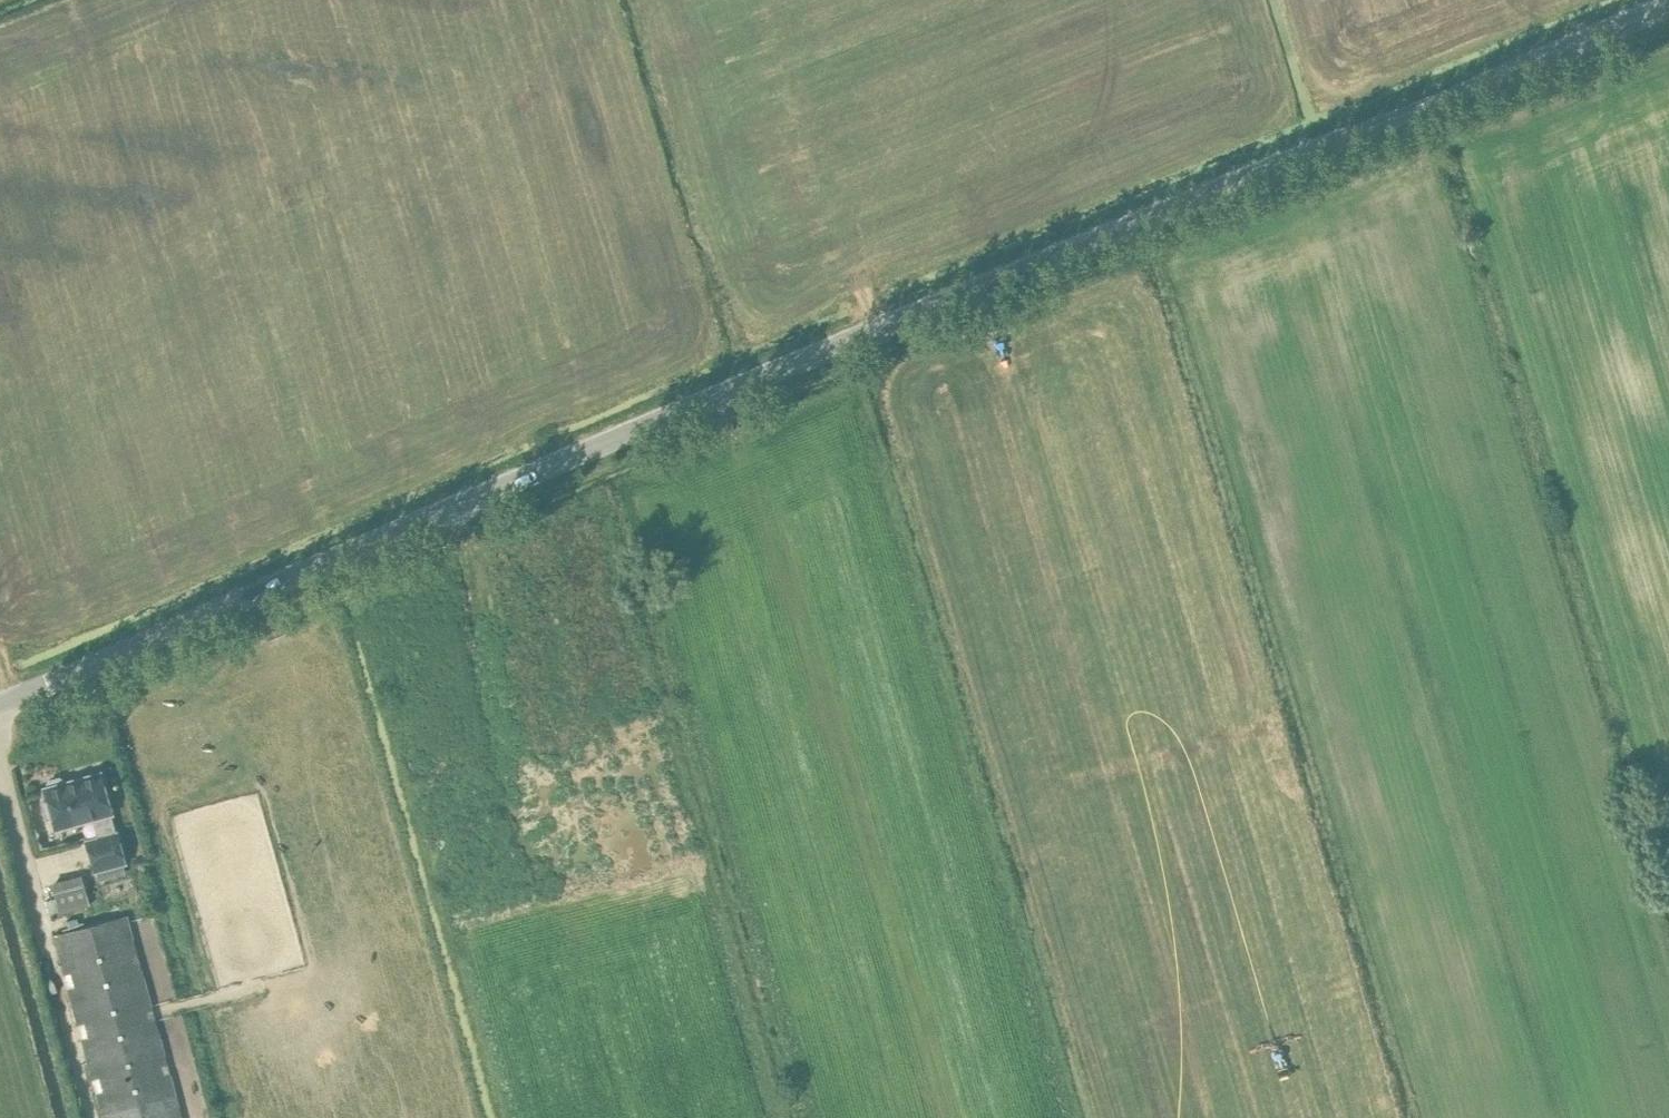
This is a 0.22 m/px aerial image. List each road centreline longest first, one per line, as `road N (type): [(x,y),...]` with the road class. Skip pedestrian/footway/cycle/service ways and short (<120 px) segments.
road 1 (unclassified): [(0,708),(834,348),(1668,2)]

